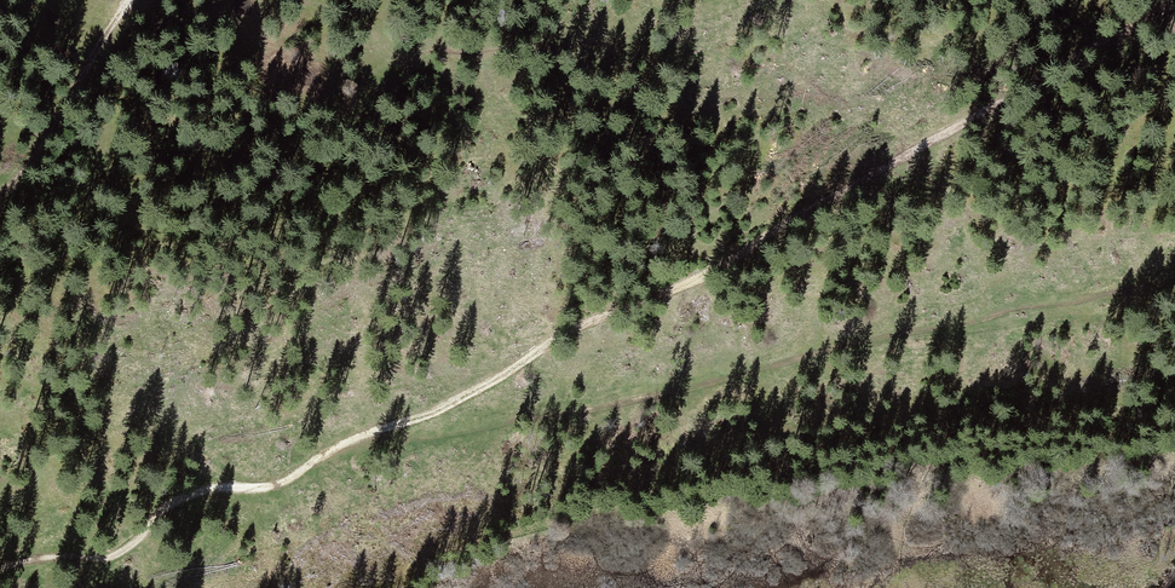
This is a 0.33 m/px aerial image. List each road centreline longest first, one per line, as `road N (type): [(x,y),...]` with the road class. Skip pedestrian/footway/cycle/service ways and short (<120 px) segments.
road 1 (track): [(0,569),(54,555),(116,555),(189,494),(276,484),(349,441),(461,399),(550,343),(712,271),(1174,8)]
road 2 (track): [(349,441),(606,407),(1006,311),(1138,287),(1174,288)]
road 3 (track): [(130,0),(22,177),(0,189)]

